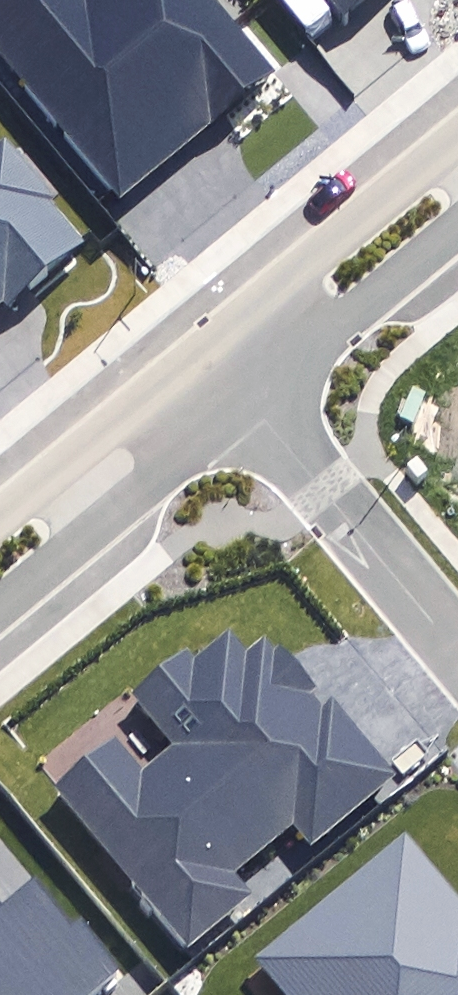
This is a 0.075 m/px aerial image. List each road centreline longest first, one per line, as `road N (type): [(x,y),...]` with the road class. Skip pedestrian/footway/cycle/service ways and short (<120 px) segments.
road 1 (residential): [(229,376),(457,659)]
road 2 (residential): [(457,184),(229,376)]
road 3 (residential): [(229,376),(0,565)]

